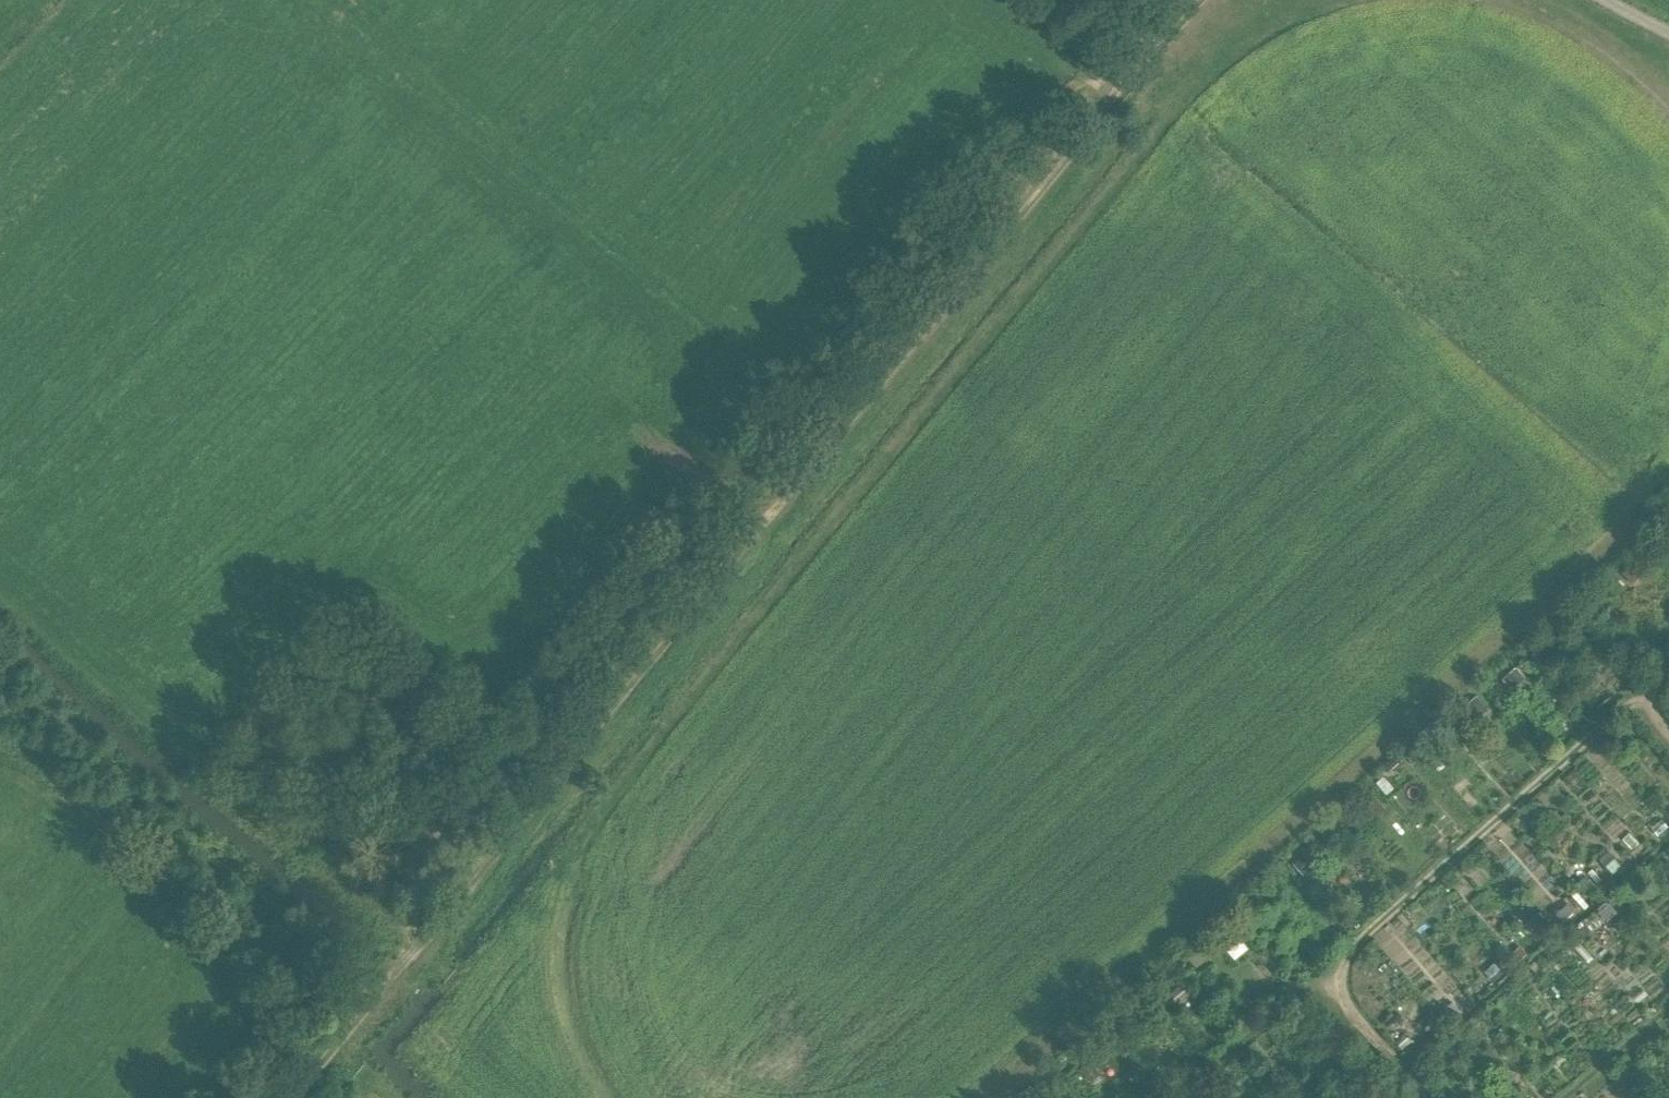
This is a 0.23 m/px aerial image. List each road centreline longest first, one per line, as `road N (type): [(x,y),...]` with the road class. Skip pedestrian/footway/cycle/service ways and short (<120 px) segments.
road 1 (track): [(376,996),(1183,0)]
road 2 (track): [(1668,669),(1176,1097)]
road 3 (track): [(0,664),(376,996)]
road 4 (track): [(1318,974),(1425,1097)]
road 5 (track): [(1563,1097),(1668,1006)]
road 6 (track): [(293,1097),(376,996)]

